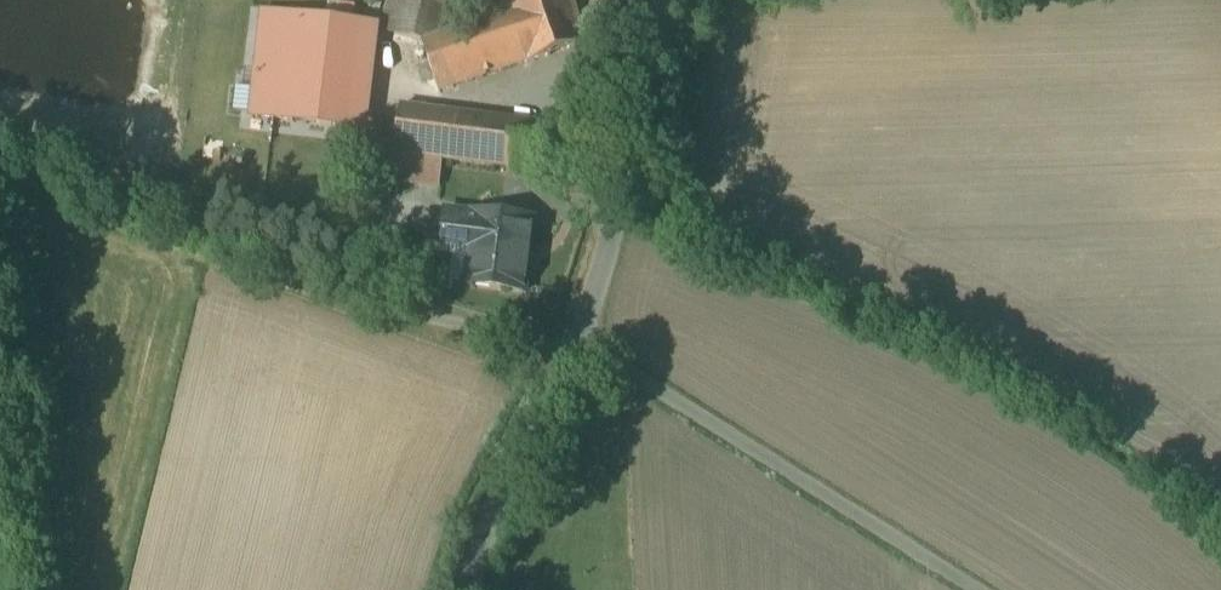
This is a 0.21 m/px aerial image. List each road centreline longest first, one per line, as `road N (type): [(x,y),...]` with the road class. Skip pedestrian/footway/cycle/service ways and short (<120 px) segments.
road 1 (unclassified): [(598,289),(641,348),(1010,589)]
road 2 (unclassified): [(598,289),(501,510),(482,589)]
road 3 (unclassified): [(669,0),(644,140),(598,289)]

